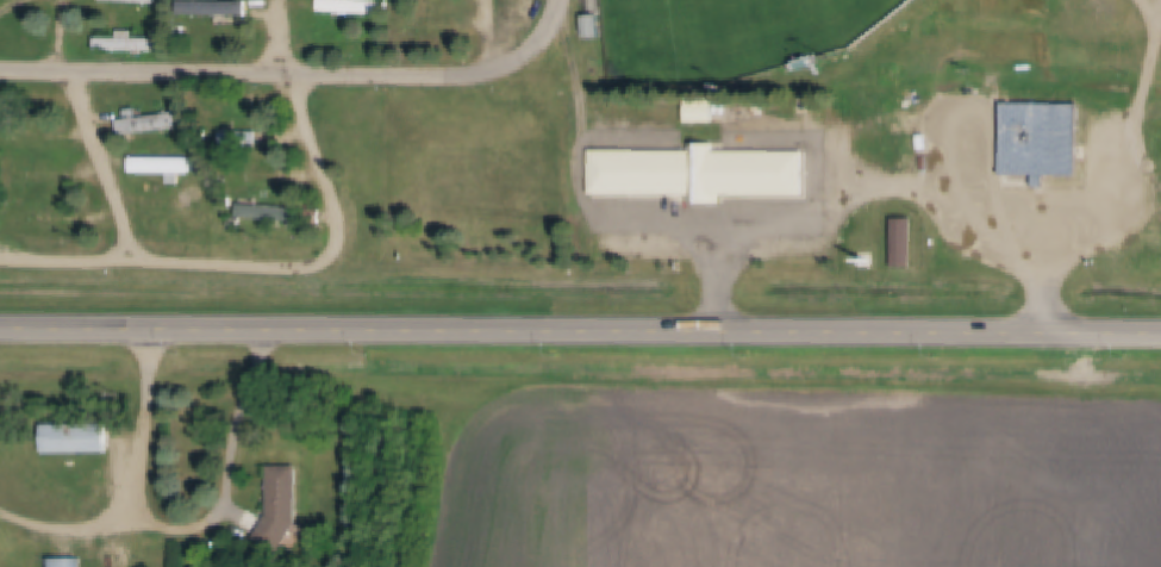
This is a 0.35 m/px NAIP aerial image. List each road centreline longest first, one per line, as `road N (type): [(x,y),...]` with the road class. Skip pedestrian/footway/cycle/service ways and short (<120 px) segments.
road 1 (primary): [(1135,338),(0,328)]
road 2 (residential): [(493,73),(0,69)]

